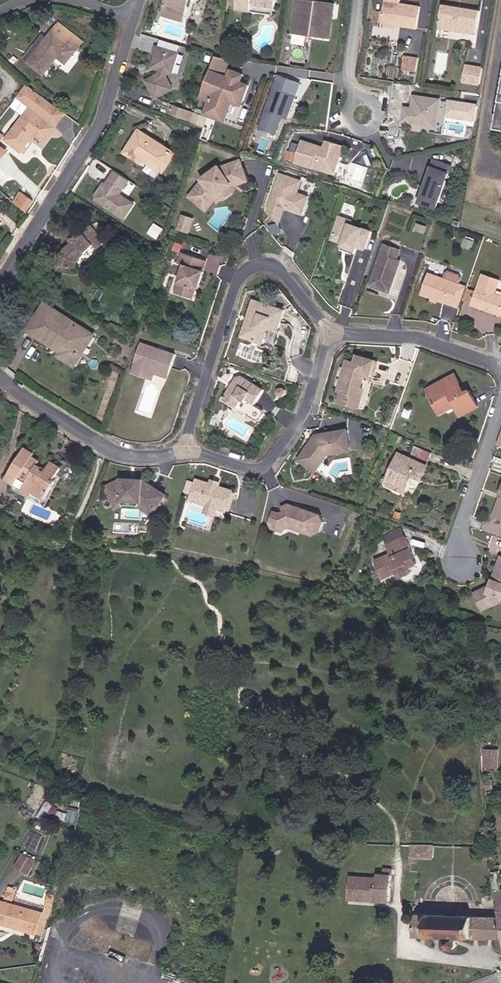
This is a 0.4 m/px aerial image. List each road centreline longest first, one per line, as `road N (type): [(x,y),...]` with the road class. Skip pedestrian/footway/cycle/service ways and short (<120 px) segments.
road 1 (residential): [(0,284),(106,123),(136,10)]
road 2 (residential): [(330,333),(281,272),(266,266),(239,276),(187,453)]
road 3 (residential): [(187,453),(250,469),(266,464),(306,406),(330,333)]
road 4 (residential): [(0,377),(105,448),(187,453)]
road 5 (residential): [(330,333),(422,337),(500,366)]
road 6 (residential): [(500,419),(464,529),(463,564)]
road 7 (residential): [(371,118),(357,79),(367,0)]

